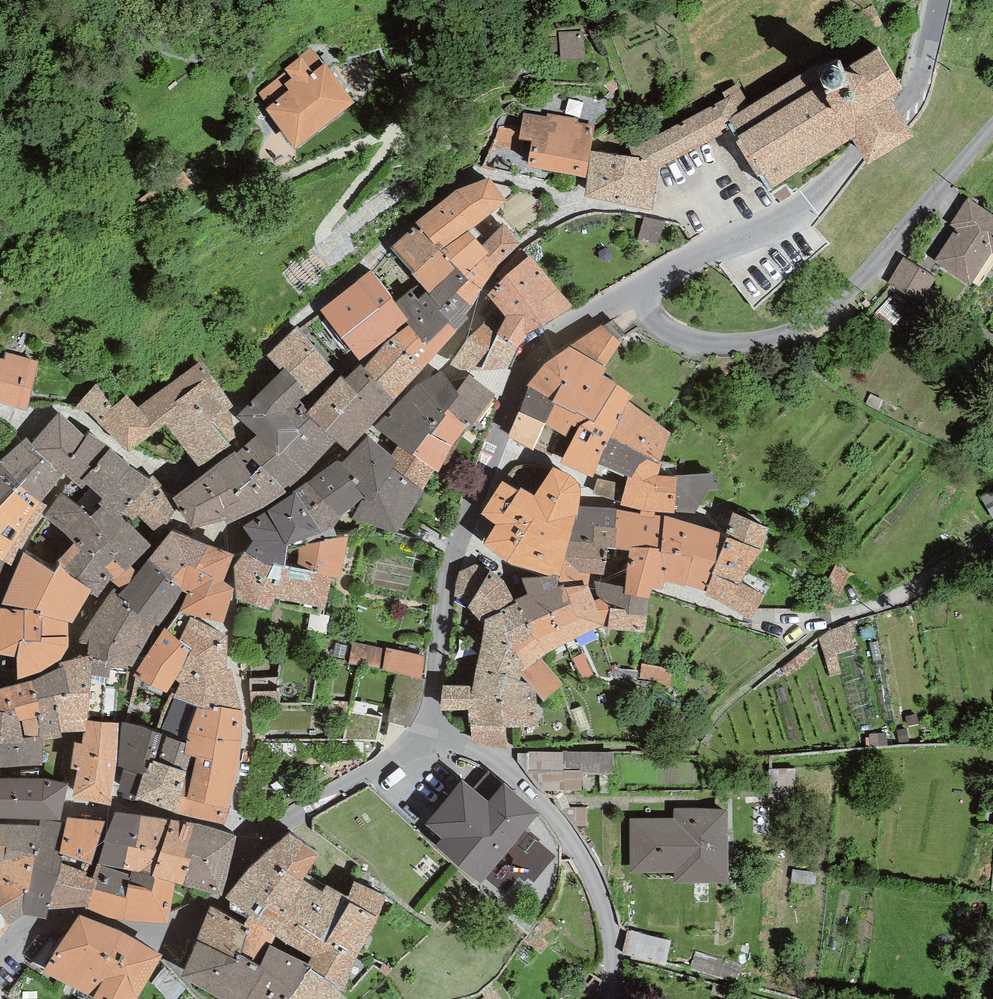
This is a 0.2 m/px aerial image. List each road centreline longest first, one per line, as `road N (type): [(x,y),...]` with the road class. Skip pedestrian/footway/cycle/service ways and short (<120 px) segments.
road 1 (tertiary): [(628,294),(541,347),(512,387),(456,548),(423,735)]
road 2 (tertiary): [(423,735),(251,843),(221,900),(179,925),(161,930),(78,913),(18,930),(0,948)]
road 3 (residential): [(628,294),(680,337),(713,344),(802,326),(838,305),(992,130)]
road 4 (tertiary): [(937,0),(919,82),(901,113),(790,215),(628,294)]

